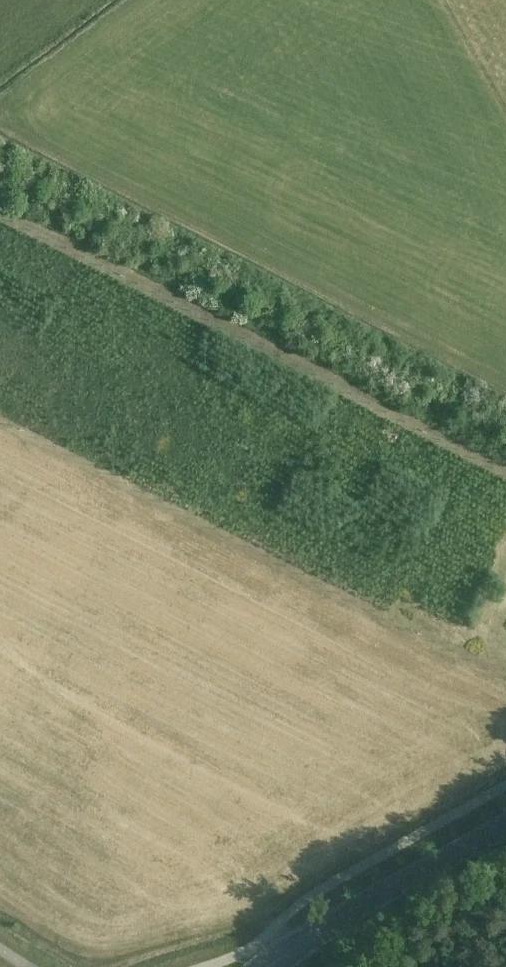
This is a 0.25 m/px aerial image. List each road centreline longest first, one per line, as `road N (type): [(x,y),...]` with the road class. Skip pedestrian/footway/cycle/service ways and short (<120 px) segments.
road 1 (tertiary): [(266,966),(505,823)]

